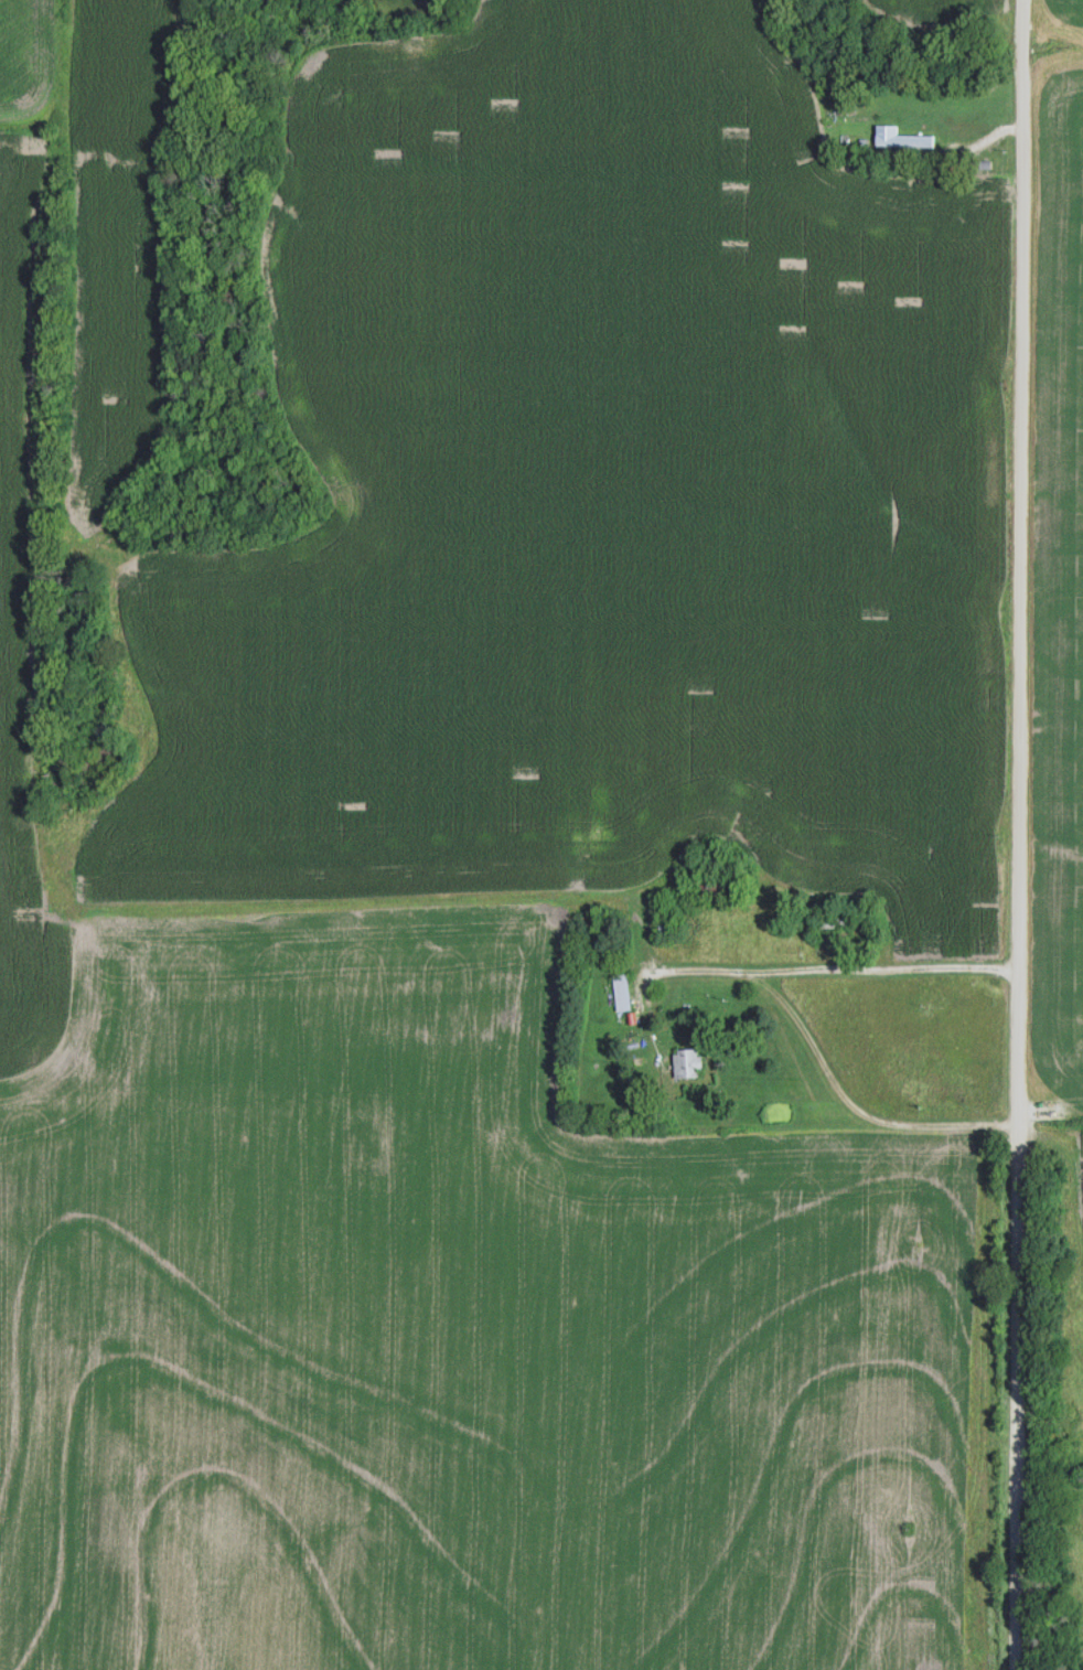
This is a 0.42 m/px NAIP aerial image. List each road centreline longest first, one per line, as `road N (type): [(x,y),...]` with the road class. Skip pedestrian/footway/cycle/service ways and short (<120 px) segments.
road 1 (residential): [(1016,1669),(1023,0)]

